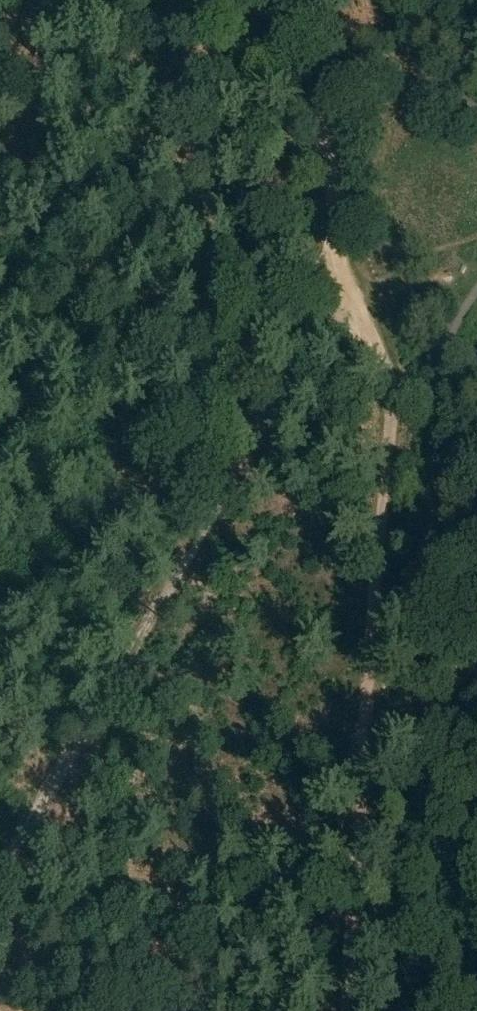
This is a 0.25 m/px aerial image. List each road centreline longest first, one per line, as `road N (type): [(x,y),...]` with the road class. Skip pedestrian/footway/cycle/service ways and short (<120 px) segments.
road 1 (track): [(373,334),(387,393),(342,1010)]
road 2 (track): [(325,391),(93,715),(0,866)]
road 3 (track): [(297,0),(373,334)]

